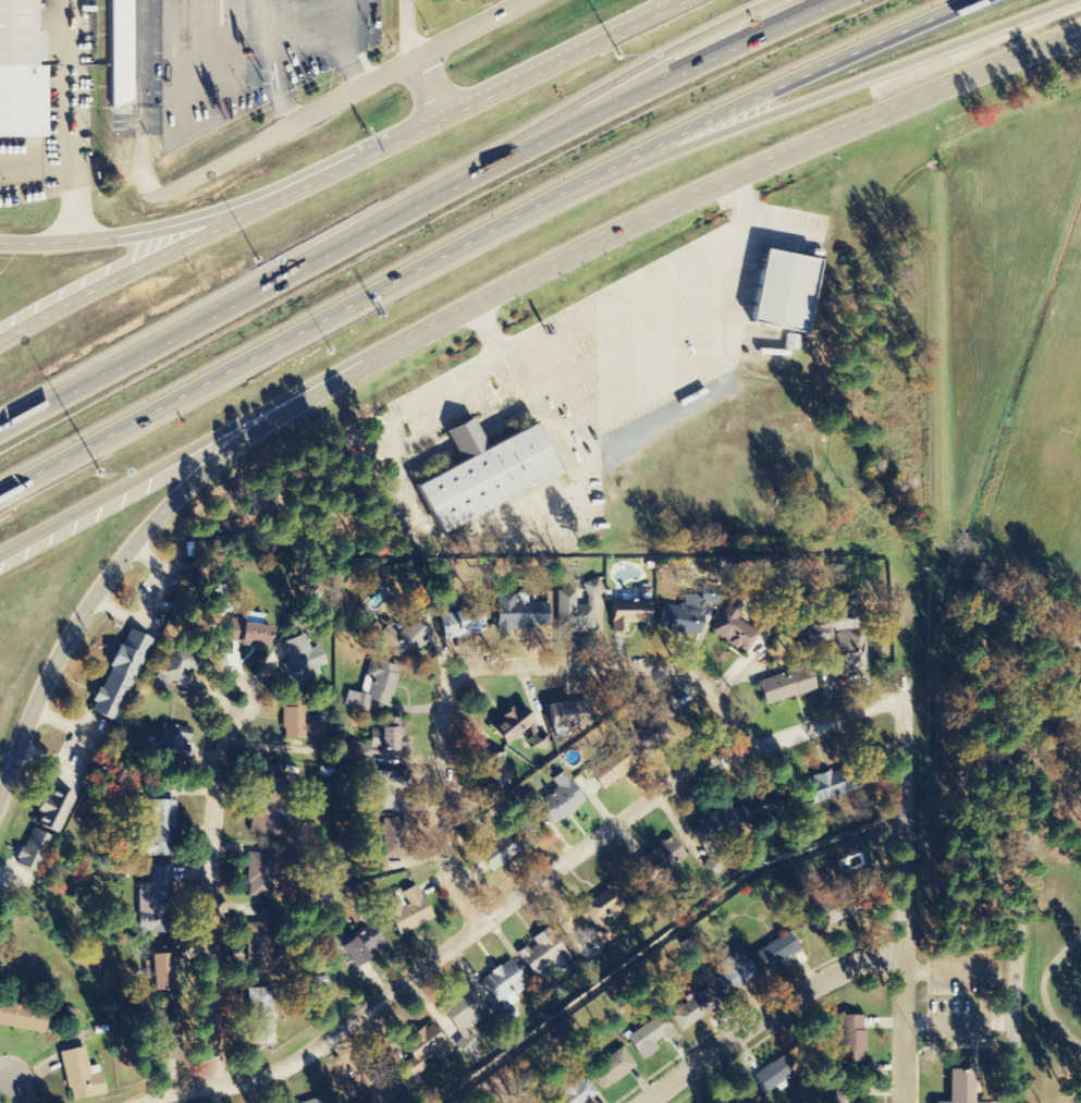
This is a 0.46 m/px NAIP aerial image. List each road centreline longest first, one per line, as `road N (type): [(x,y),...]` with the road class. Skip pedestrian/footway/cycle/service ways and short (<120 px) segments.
road 1 (motorway): [(236,359),(771,109),(1067,0)]
road 2 (residential): [(136,1102),(263,1073),(302,1054),(685,774),(901,696)]
road 3 (motorway): [(236,359),(622,151),(955,0)]
road 4 (secondary): [(423,322),(812,137),(1080,28)]
road 5 (secondary): [(0,799),(73,624),(136,539),(249,434),(423,322)]
road 6 (residential): [(739,752),(714,694),(678,671),(500,664),(452,677),(440,727),(446,860),(480,922)]
road 7 (motorway): [(478,171),(0,426)]
road 8 (secondary): [(0,549),(423,322)]
road 9 (residential): [(210,1086),(199,939),(204,887),(220,843),(246,677)]
road 10 (residential): [(900,1102),(901,696)]
road 11 (motorway): [(840,0),(478,171)]
road 12 (motorway): [(777,0),(663,54),(478,171)]
road 13 (residential): [(901,943),(799,992),(641,1102)]
road 14 (secondary): [(238,212),(0,338)]
road 15 (motorway): [(0,481),(236,359)]
road 16 (residential): [(417,62),(189,179)]
road 17 (secondary): [(662,0),(442,111)]
road 18 (secondary): [(238,212),(74,243),(0,245)]
road 19 (secondary): [(442,111),(238,212)]
road 20 (residential): [(536,0),(417,62)]

